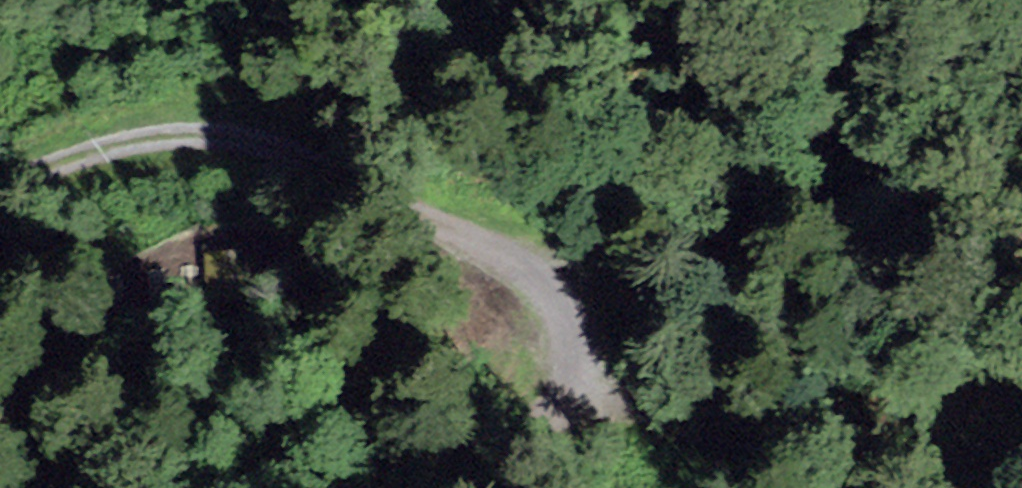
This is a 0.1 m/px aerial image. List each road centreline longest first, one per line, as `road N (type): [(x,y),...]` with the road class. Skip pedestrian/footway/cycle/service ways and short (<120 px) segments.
road 1 (track): [(0,182),(117,137),(214,125),(258,135),(540,270),(577,317),(582,349),(575,377),(506,438),(414,487)]
road 2 (track): [(575,377),(729,430),(828,453),(903,457),(1021,446)]

